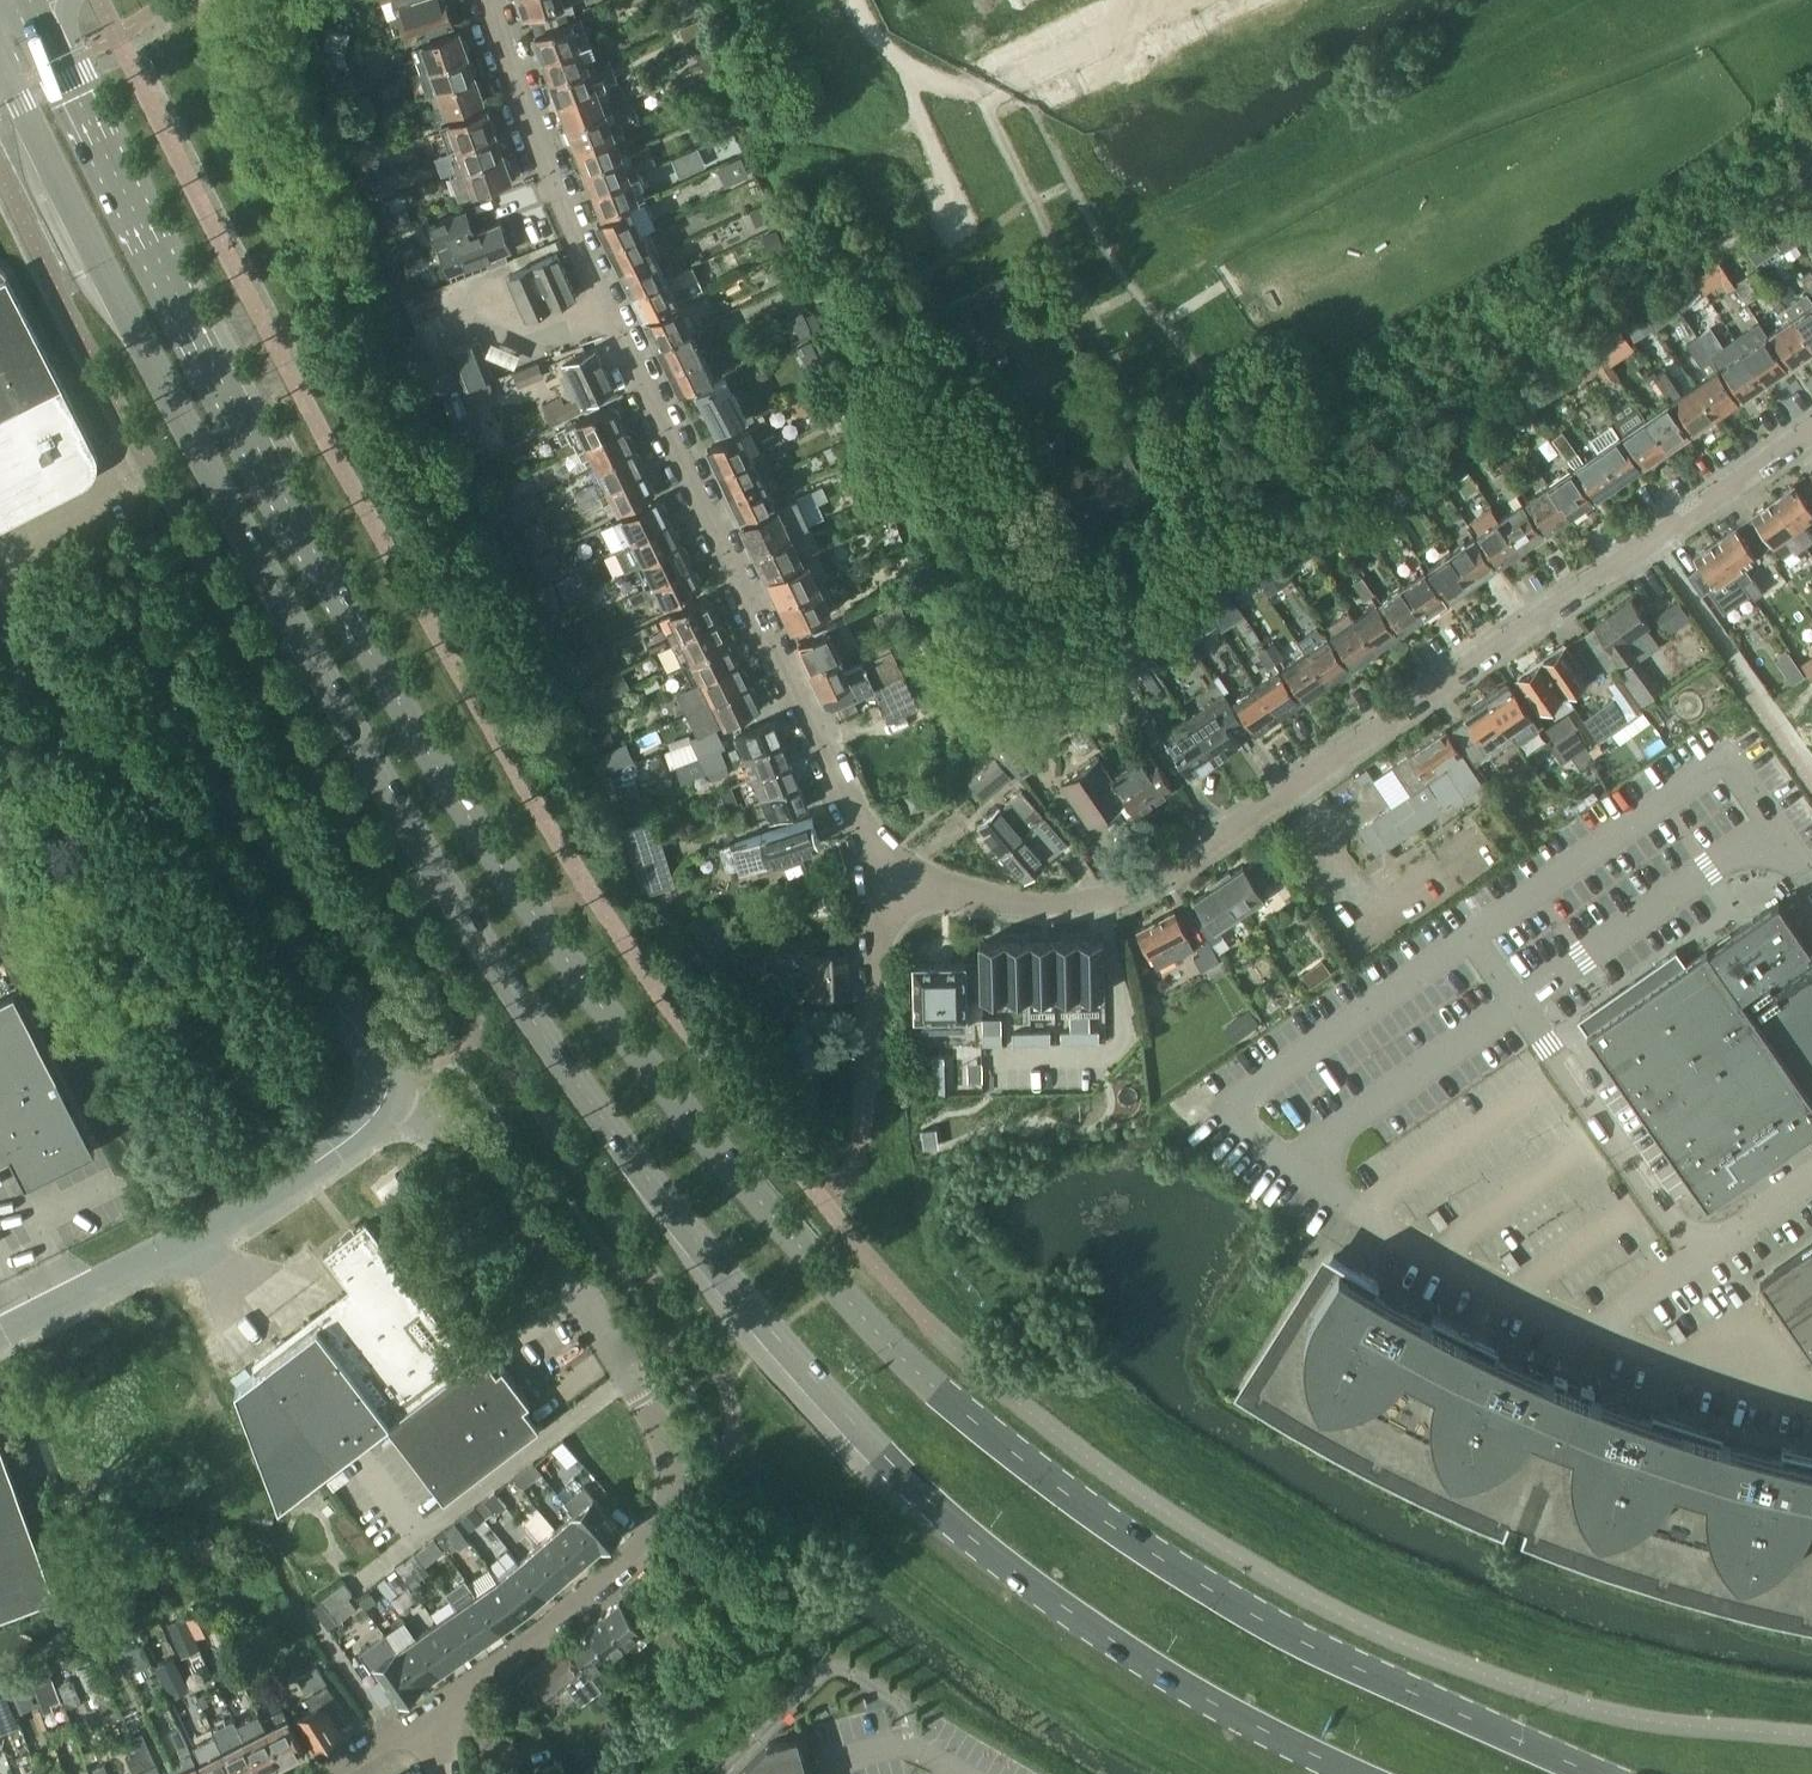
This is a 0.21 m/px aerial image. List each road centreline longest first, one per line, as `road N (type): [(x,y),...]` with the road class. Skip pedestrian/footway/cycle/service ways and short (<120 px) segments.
road 1 (secondary): [(1597,1773),(1263,1620),(1160,1557),(911,1370),(792,1237),(578,975),(348,627),(253,457),(30,3)]
road 2 (secondary): [(0,58),(239,523),(428,859),(513,993),(729,1280),(888,1467),(995,1561),(1186,1691),(1351,1773)]
road 3 (residential): [(893,883),(983,903),(1062,905),(1151,879),(1811,430)]
road 4 (residential): [(893,883),(845,802),(569,224),(490,0)]
road 5 (unclassified): [(382,1089),(385,1066),(340,1007),(0,625)]
road 6 (unclassified): [(638,1549),(672,1493),(664,1435),(639,1385),(578,1290),(434,1116),(382,1089)]
road 7 (residential): [(1132,402),(985,91),(1180,0)]
road 8 (unclassified): [(0,1325),(268,1187),(362,1123),(382,1089)]
road 9 (residential): [(436,1712),(638,1549)]
road 10 (residential): [(869,1033),(874,934),(893,883)]
road 11 (unclassified): [(1696,1257),(1811,1179)]

